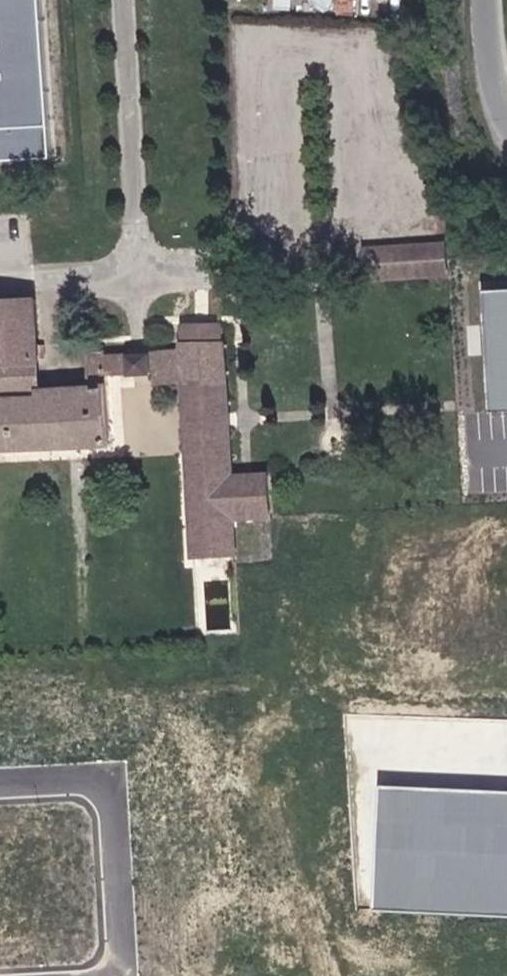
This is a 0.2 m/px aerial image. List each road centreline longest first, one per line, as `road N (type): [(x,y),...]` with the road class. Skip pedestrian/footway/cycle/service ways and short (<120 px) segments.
road 1 (residential): [(491,0),(506,122)]

